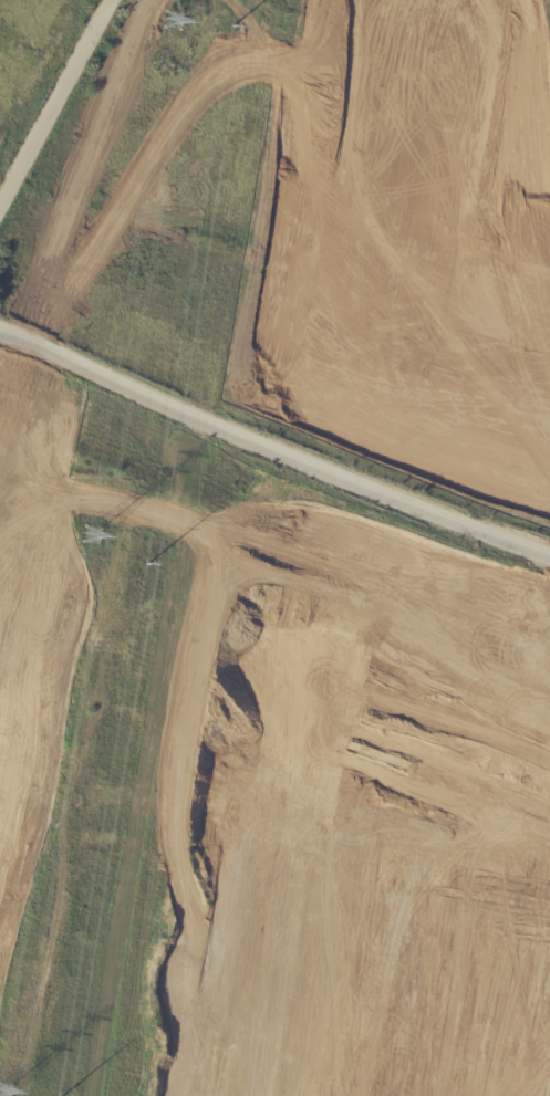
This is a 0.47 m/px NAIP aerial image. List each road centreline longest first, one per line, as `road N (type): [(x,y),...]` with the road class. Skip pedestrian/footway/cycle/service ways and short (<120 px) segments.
road 1 (residential): [(65,706),(549,719)]
road 2 (residential): [(512,210),(33,143)]
road 3 (residential): [(549,687),(74,676)]
road 4 (residential): [(111,0),(0,205)]

